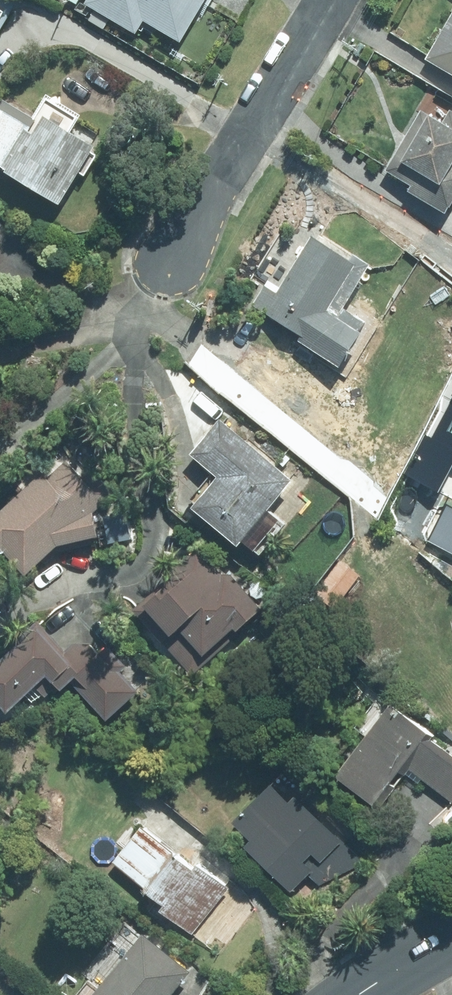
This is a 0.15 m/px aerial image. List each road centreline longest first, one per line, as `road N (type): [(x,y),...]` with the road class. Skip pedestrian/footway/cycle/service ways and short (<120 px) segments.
road 1 (residential): [(168,260),(326,0)]

